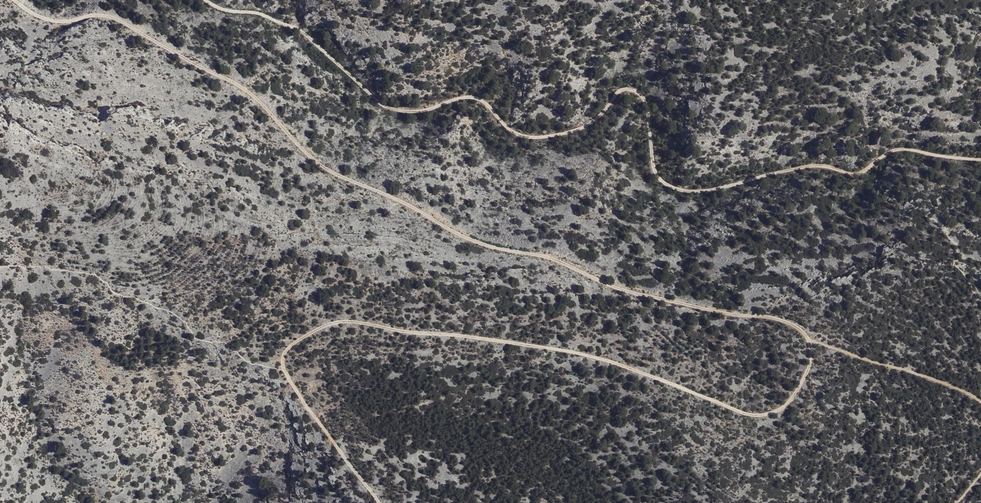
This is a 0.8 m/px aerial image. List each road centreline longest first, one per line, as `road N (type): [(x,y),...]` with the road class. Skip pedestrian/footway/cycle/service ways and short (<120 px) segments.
road 1 (track): [(980,159),(903,148),(859,173),(806,166),(691,191),(656,174),(648,109),(634,91),(617,93),(576,130),(533,137),(516,134),(477,98),(425,111),(388,107),(300,30),(206,0)]
road 2 (track): [(15,0),(54,20),(104,15),(129,23),(243,86),(323,163),(454,231),(545,256),(615,288),(771,317),(808,338)]
road 3 (track): [(284,370),(296,342),(326,325),(356,322),(572,352),(763,415),(786,404),(804,378),(808,338)]
road 4 (track): [(808,338),(980,403)]
road 5 (track): [(379,502),(284,370)]

